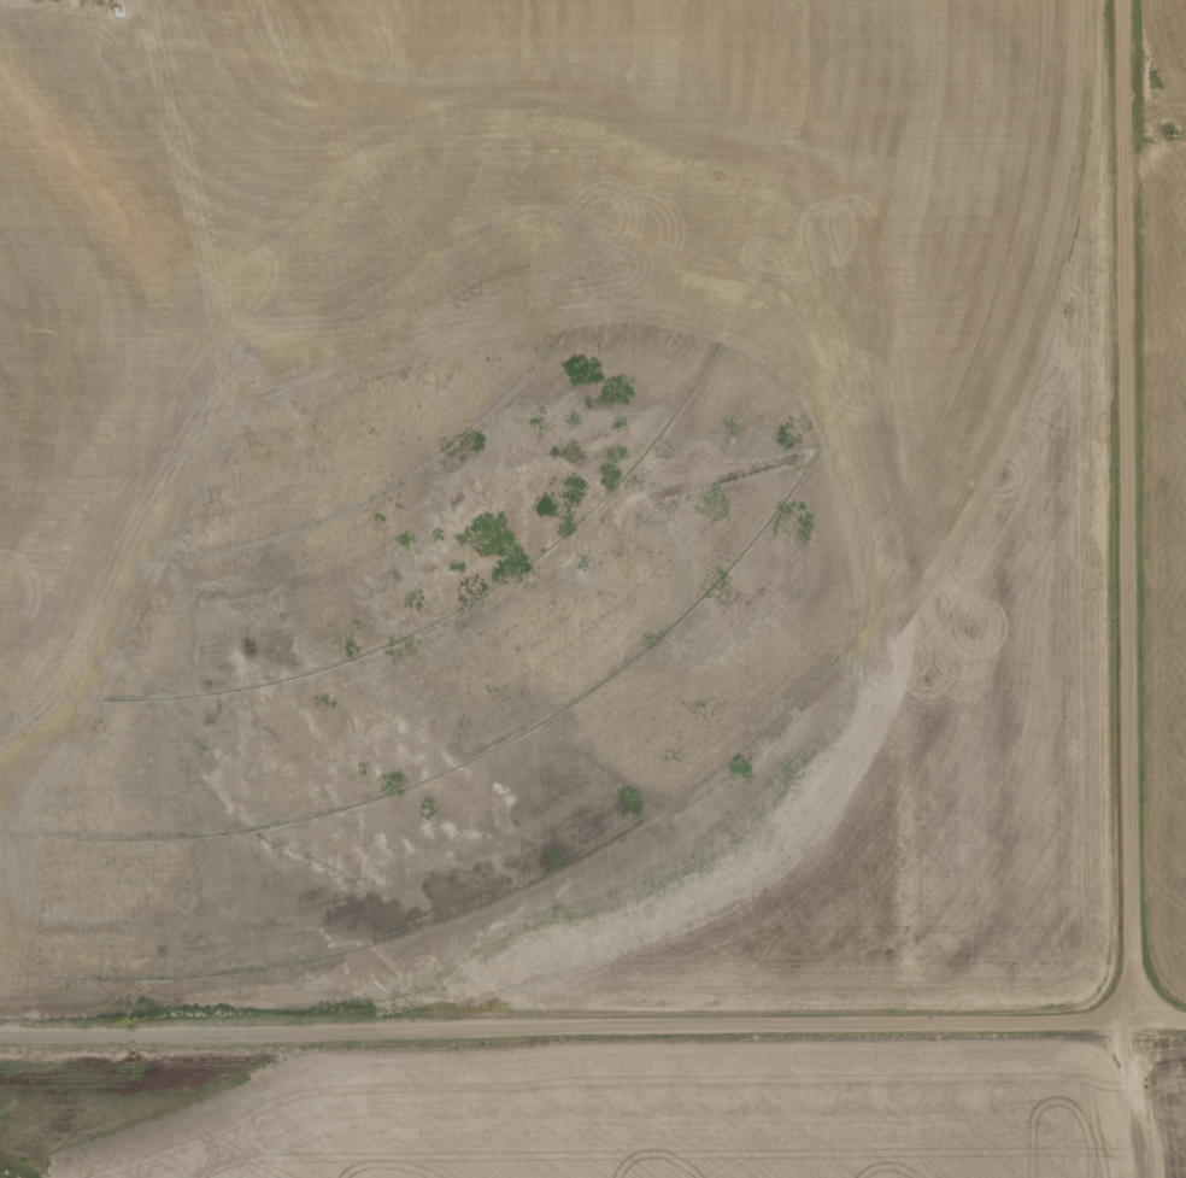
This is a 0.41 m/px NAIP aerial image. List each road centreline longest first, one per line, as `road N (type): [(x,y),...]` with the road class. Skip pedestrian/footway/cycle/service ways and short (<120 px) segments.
road 1 (residential): [(0,1033),(1185,1019)]
road 2 (residential): [(1135,1020),(1121,0)]
road 3 (residential): [(1141,1177),(1135,1020)]

